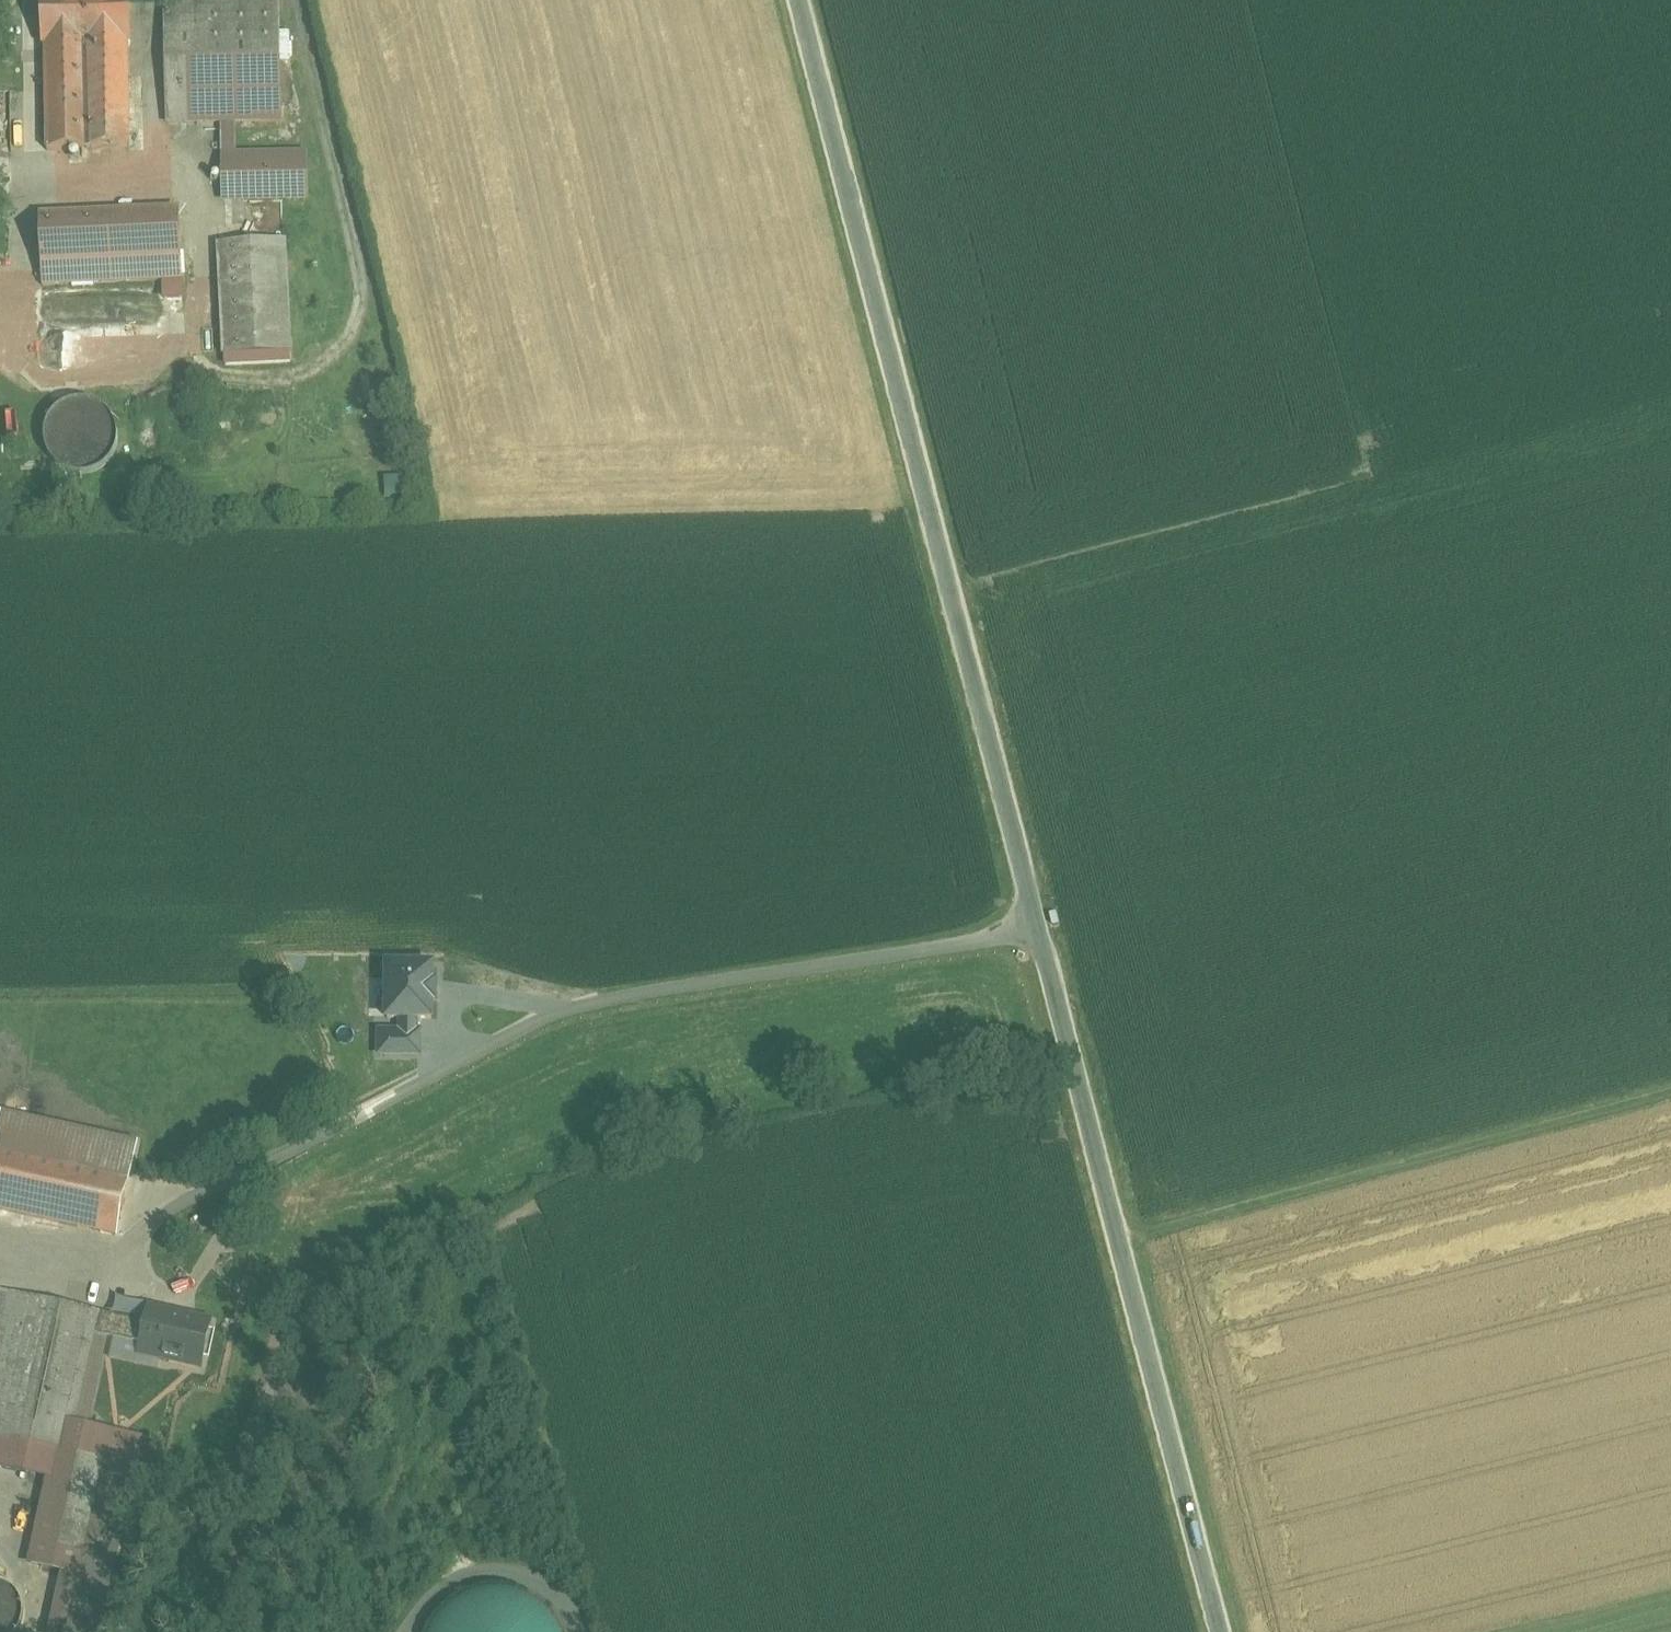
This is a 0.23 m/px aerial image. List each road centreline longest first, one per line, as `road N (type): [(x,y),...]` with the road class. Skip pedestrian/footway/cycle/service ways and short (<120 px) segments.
road 1 (unclassified): [(799,0),(1225,1631)]

